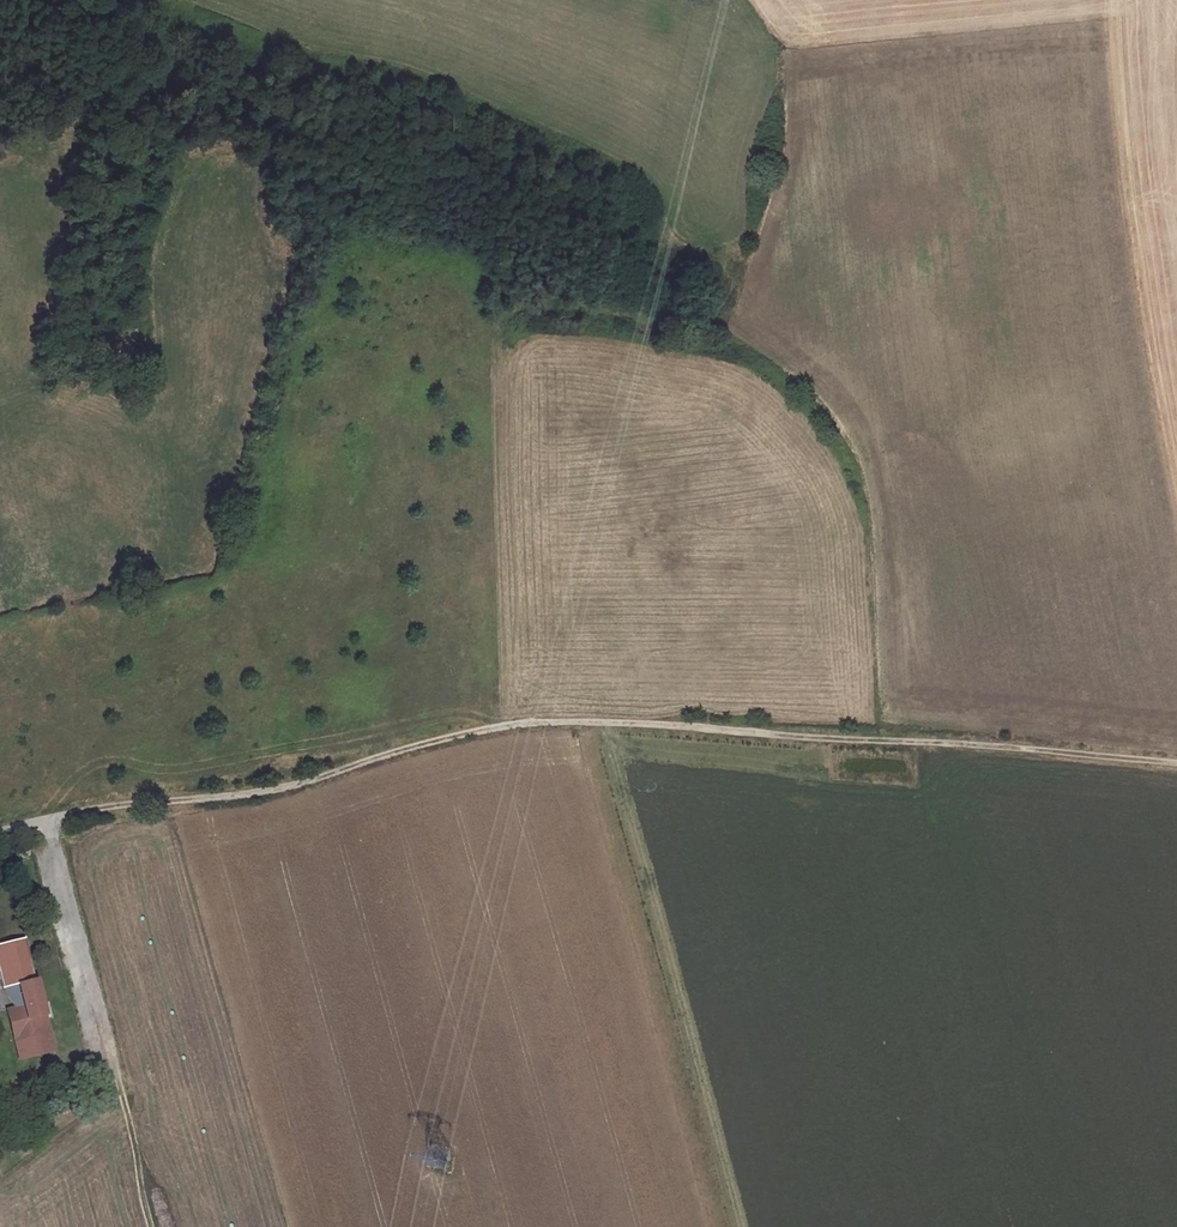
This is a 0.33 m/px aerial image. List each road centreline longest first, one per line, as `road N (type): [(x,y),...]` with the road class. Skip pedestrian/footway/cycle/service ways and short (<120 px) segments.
road 1 (track): [(1176,765),(570,727),(461,739),(282,791),(55,817)]
road 2 (track): [(512,731),(497,335),(511,312),(536,305),(698,327),(718,319),(729,282)]
road 3 (unclassified): [(116,1092),(39,822)]

